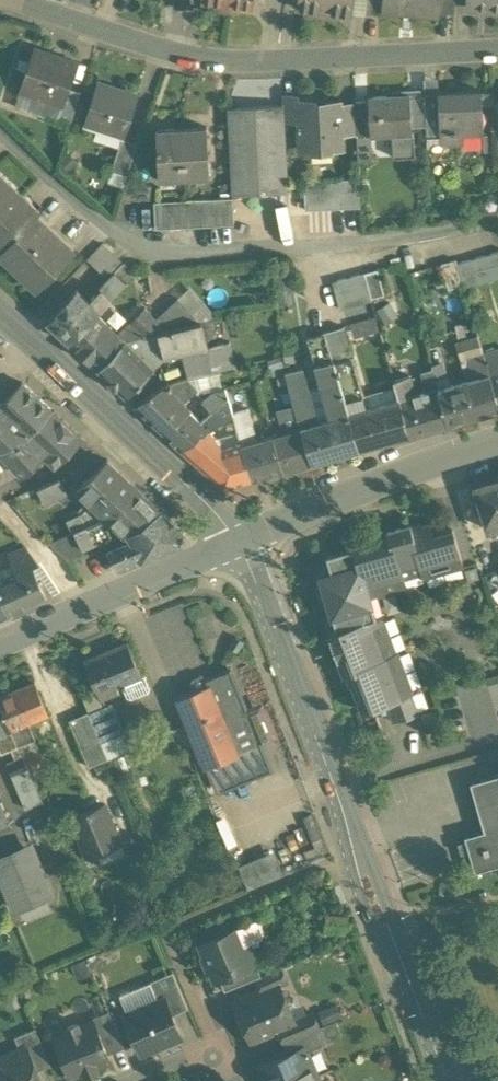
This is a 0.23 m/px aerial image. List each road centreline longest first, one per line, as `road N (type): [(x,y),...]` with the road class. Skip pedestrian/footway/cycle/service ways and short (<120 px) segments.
road 1 (tertiary): [(447,1080),(373,901),(249,542)]
road 2 (residential): [(0,134),(129,243),(169,260),(406,237),(497,219)]
road 3 (residential): [(20,0),(215,57),(497,47)]
road 4 (tertiary): [(0,316),(249,542)]
road 5 (secondary): [(249,542),(0,651)]
road 6 (secondary): [(249,542),(379,480),(497,438)]

